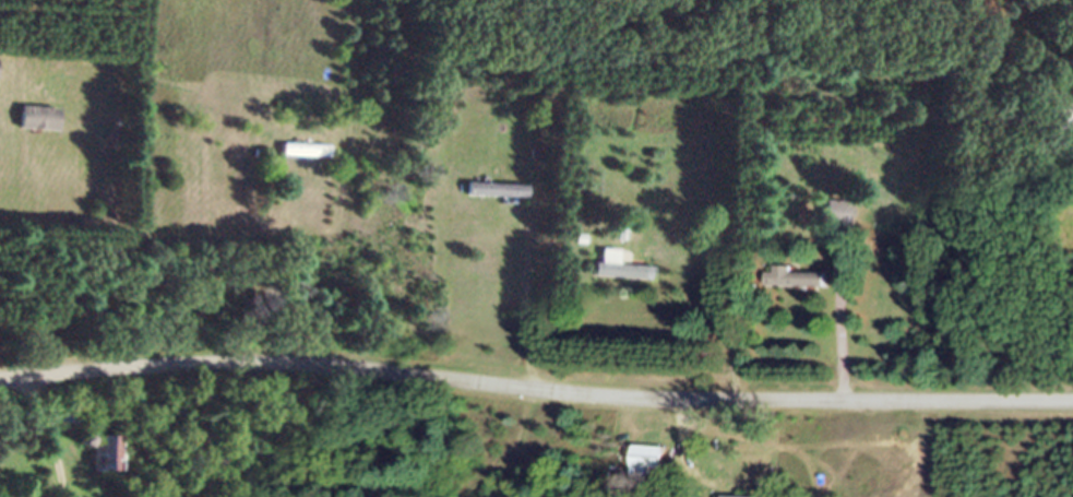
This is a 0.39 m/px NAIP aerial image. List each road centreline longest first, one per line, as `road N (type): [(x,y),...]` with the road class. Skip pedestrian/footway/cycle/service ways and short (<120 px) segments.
road 1 (residential): [(1072,399),(648,397),(303,363),(0,378)]

